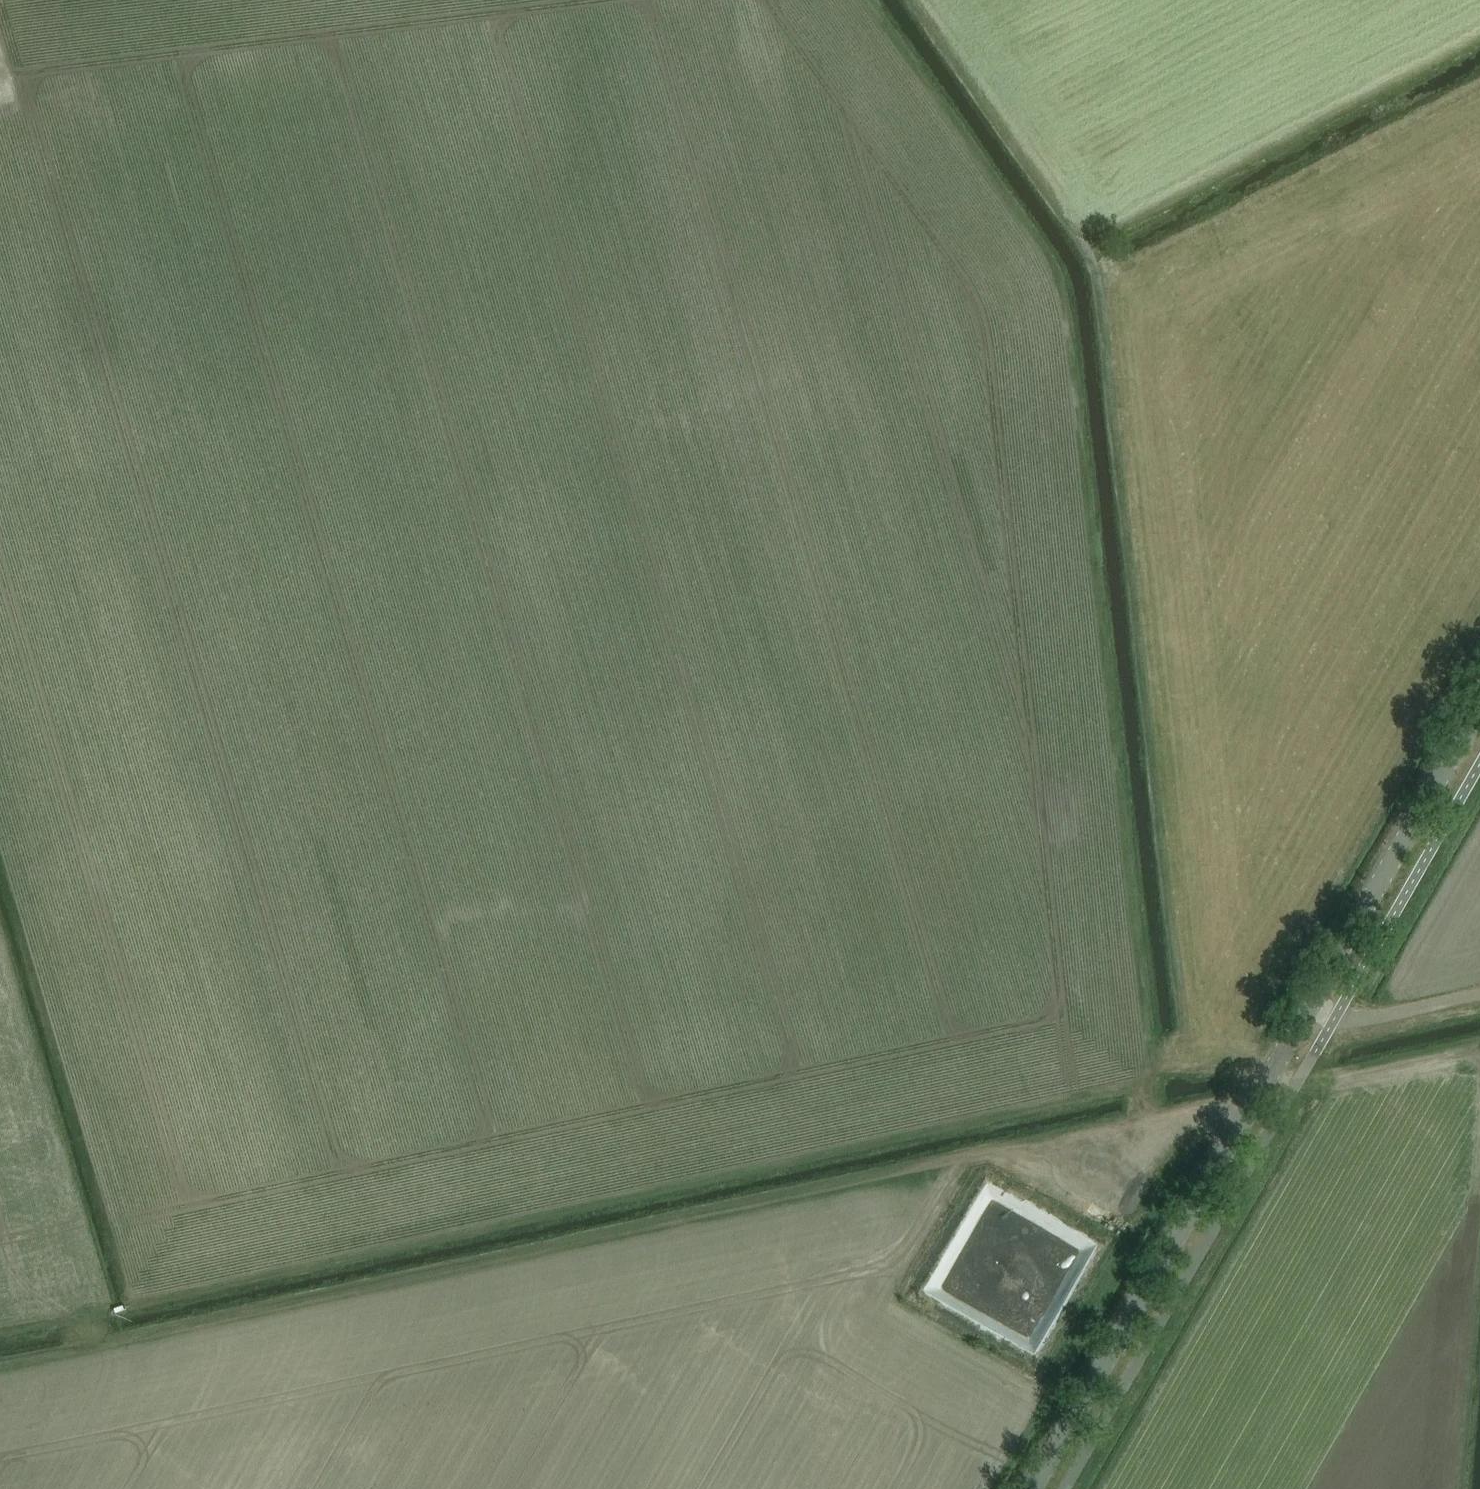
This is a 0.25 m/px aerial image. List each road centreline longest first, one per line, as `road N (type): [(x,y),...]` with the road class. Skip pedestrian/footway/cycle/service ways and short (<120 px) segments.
road 1 (tertiary): [(1033,1488),(1479,709)]

